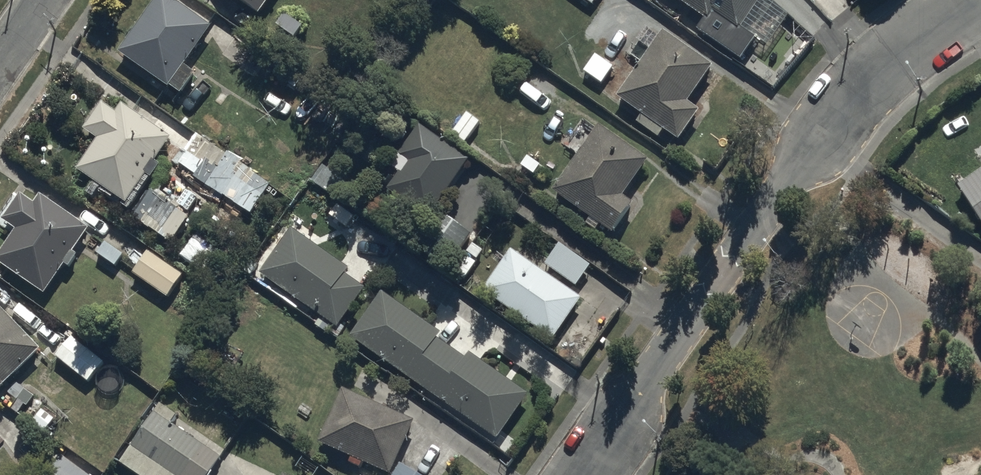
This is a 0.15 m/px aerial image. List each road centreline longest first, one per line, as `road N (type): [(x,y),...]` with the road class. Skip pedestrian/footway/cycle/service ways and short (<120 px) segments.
road 1 (residential): [(581,474),(815,144),(858,96),(978,0)]

